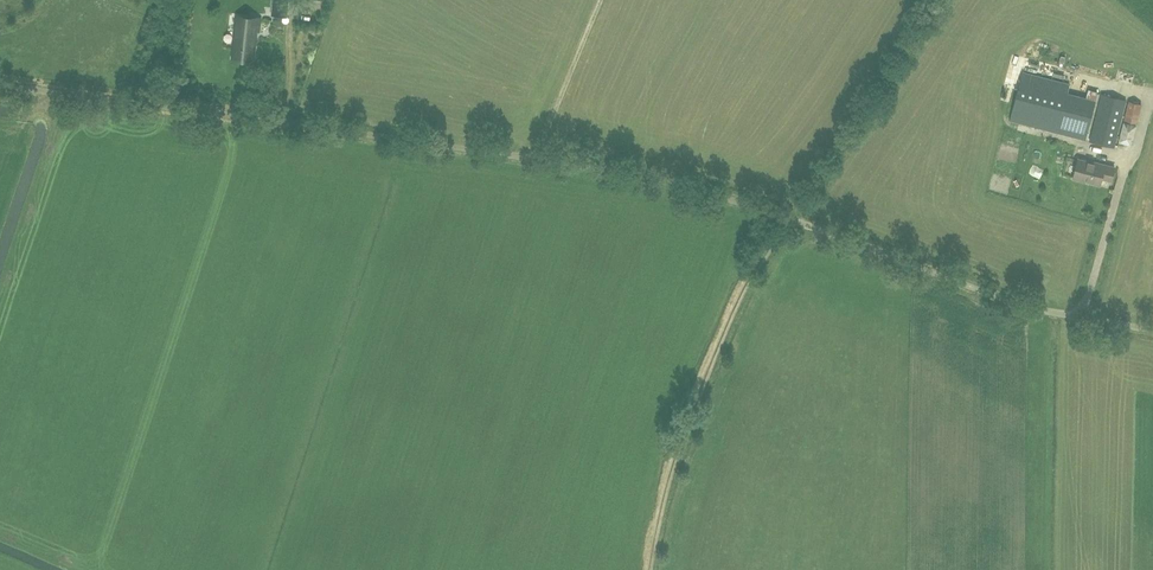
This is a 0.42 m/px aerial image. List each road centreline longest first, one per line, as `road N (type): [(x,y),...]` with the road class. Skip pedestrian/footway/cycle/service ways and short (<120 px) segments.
road 1 (unclassified): [(1152,325),(988,287),(754,206),(635,175),(0,86)]
road 2 (track): [(792,219),(741,297),(705,381),(667,483),(649,569)]

